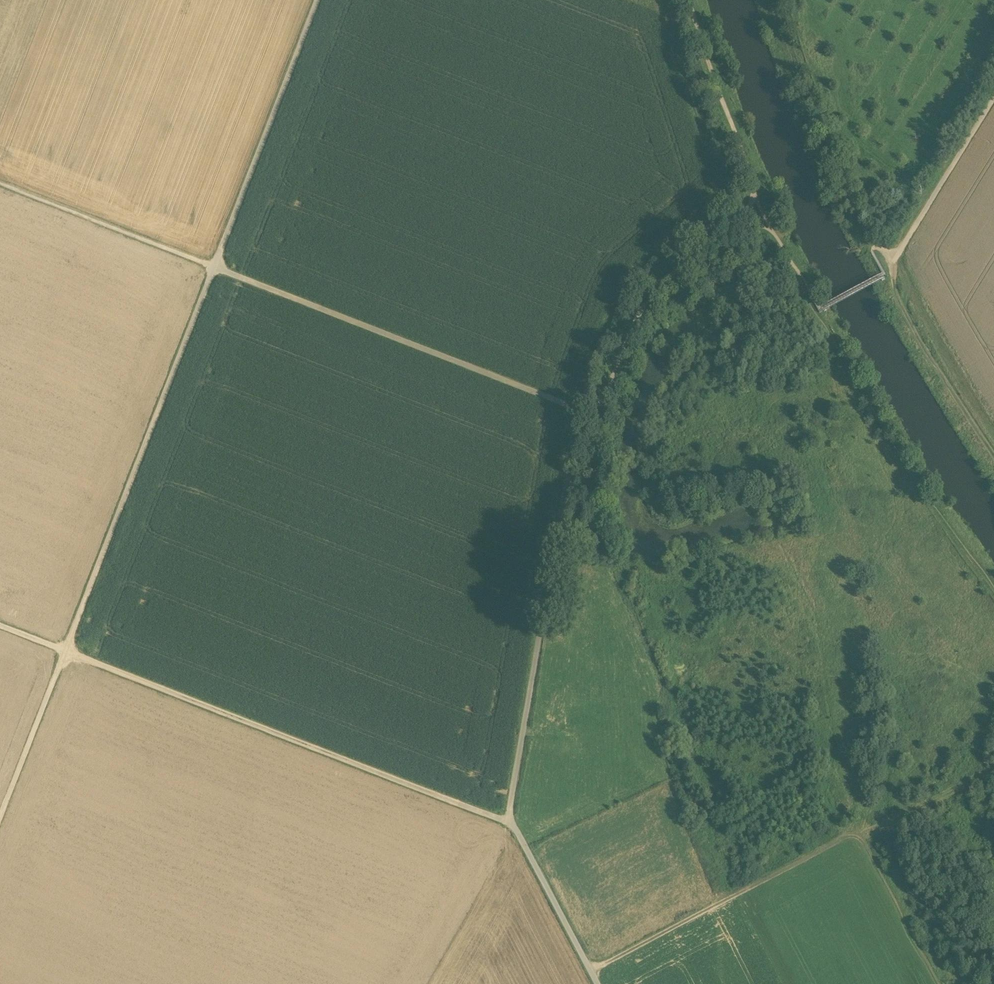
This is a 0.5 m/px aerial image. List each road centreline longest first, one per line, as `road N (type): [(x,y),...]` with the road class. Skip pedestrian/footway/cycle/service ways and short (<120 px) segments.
road 1 (track): [(316,0),(0,818)]
road 2 (track): [(0,185),(585,418)]
road 3 (track): [(0,628),(518,835)]
road 4 (track): [(667,0),(725,205),(646,279),(585,418)]
road 5 (track): [(596,982),(868,842),(938,983)]
road 6 (track): [(585,418),(518,835)]
road 7 (track): [(821,305),(887,427),(993,588)]
road 8 (track): [(585,418),(611,417),(650,314),(720,245),(769,219)]
road 9 (track): [(769,219),(695,0)]
road 10 (track): [(993,100),(894,262)]
road 11 (track): [(518,835),(597,983)]

